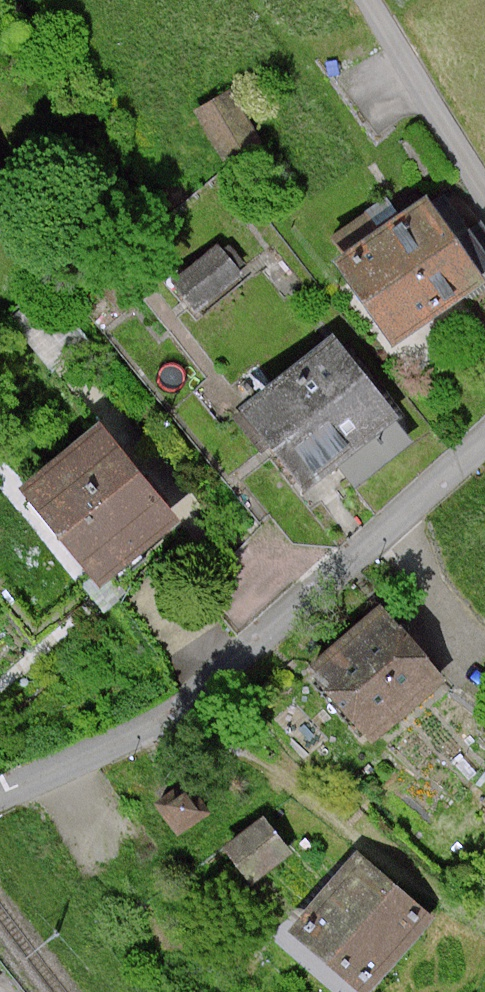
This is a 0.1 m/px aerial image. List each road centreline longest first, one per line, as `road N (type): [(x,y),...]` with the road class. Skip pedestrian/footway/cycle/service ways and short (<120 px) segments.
road 1 (residential): [(484,446),(177,702),(0,794)]
road 2 (residential): [(484,197),(365,0)]

